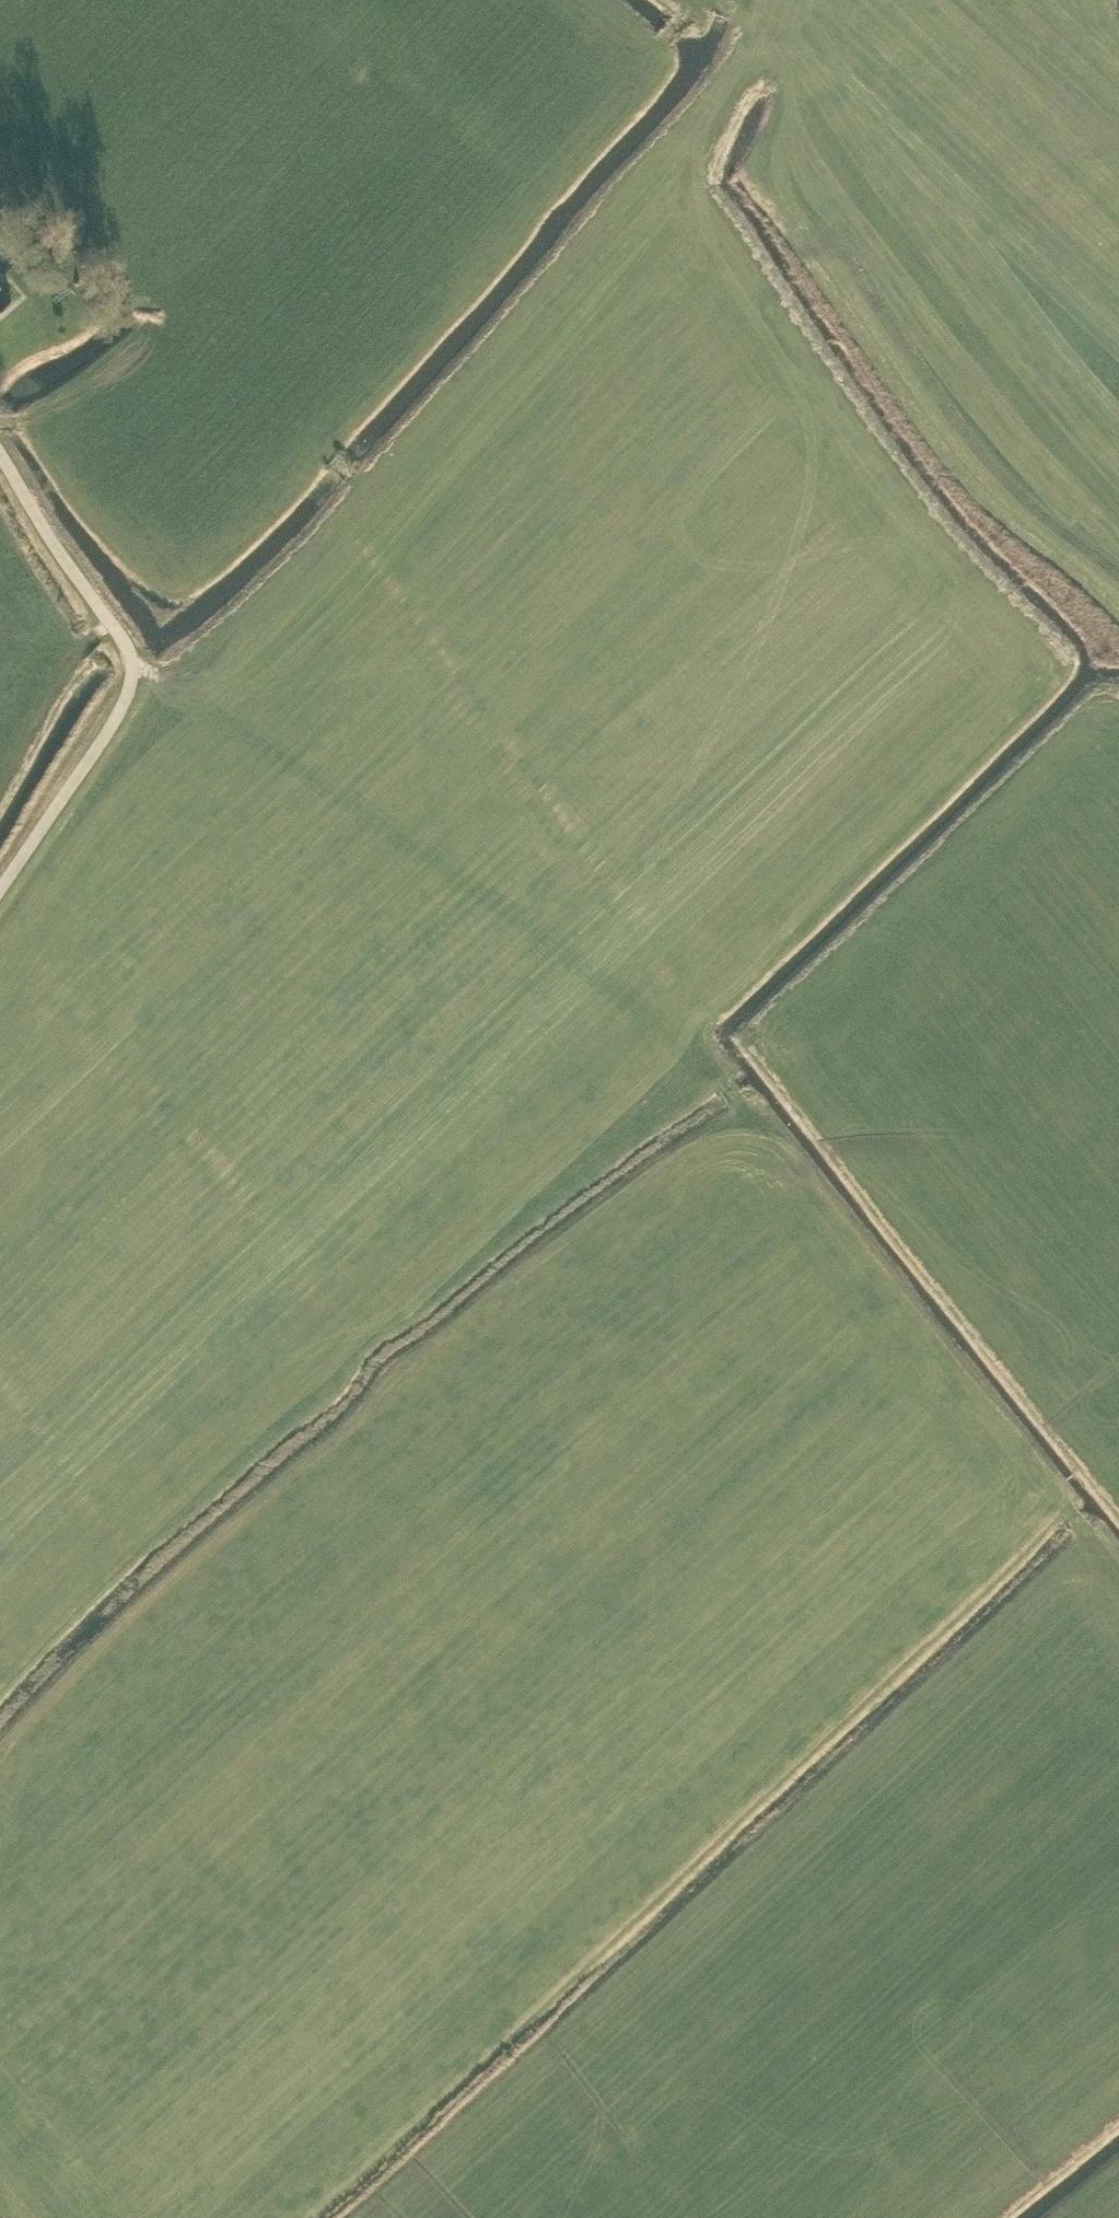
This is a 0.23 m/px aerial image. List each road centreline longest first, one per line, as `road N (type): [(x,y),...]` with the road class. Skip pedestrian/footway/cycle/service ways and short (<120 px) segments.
road 1 (track): [(0,452),(122,641),(132,688),(0,890)]

